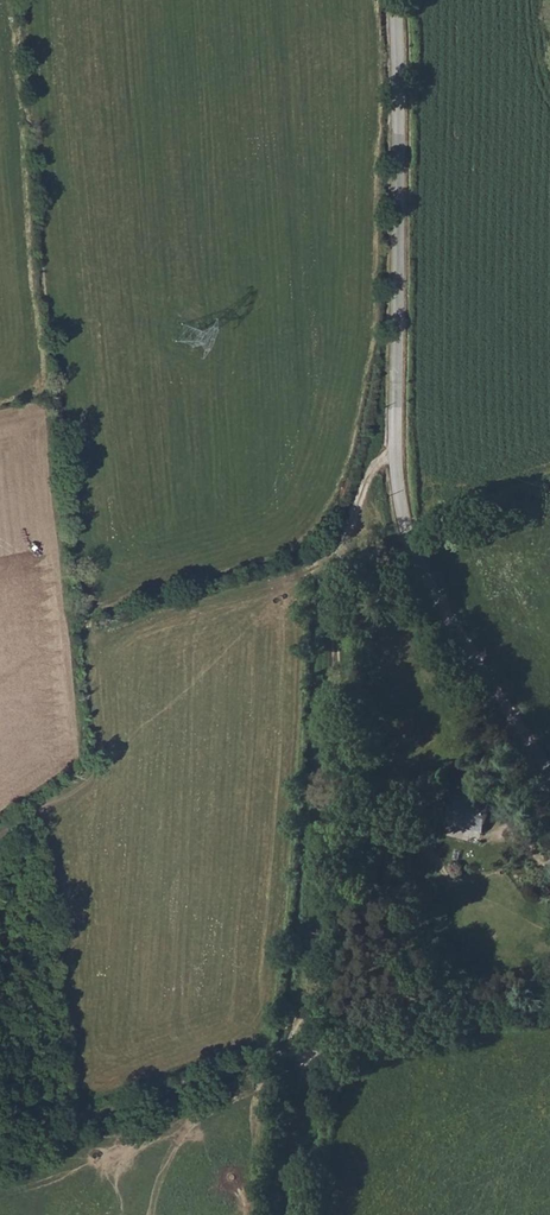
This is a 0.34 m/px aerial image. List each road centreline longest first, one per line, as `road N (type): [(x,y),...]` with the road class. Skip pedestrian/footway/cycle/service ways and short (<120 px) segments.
road 1 (tertiary): [(549,769),(421,568),(400,507),(394,0)]
road 2 (track): [(285,1214),(342,551),(395,438)]
road 3 (track): [(549,1007),(268,1059),(0,1150)]

